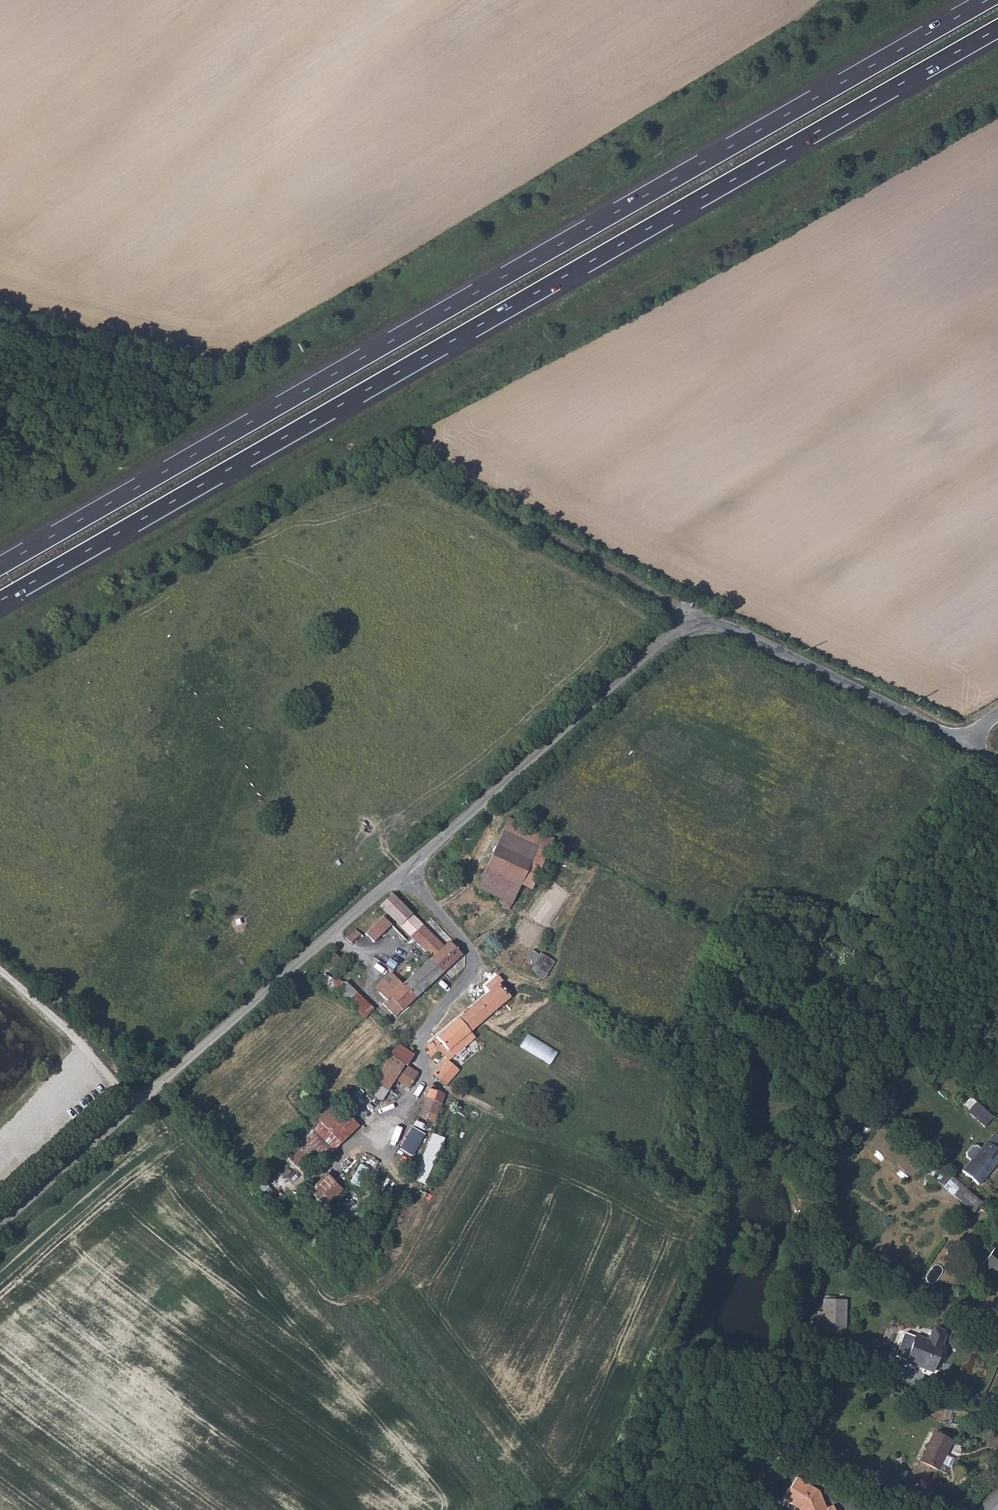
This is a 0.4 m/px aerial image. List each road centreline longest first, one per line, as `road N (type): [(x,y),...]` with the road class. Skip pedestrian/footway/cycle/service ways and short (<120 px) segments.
road 1 (motorway): [(0,601),(997,28)]
road 2 (motorway): [(987,0),(0,566)]
road 3 (unclassified): [(0,1226),(403,872)]
road 4 (unclassified): [(403,872),(689,626)]
road 5 (unclassified): [(401,460),(657,588),(689,626)]
road 6 (unclassified): [(689,626),(719,625),(964,746)]
road 7 (track): [(165,1081),(227,1140),(302,1179),(341,1160),(397,1110)]
road 8 (unclassified): [(403,872),(473,960),(420,1037),(422,1082),(397,1110)]
road 9 (track): [(0,973),(139,1103)]
road 10 (unclassified): [(0,318),(150,361)]
road 11 (track): [(420,1037),(380,1011),(361,955),(333,933)]

